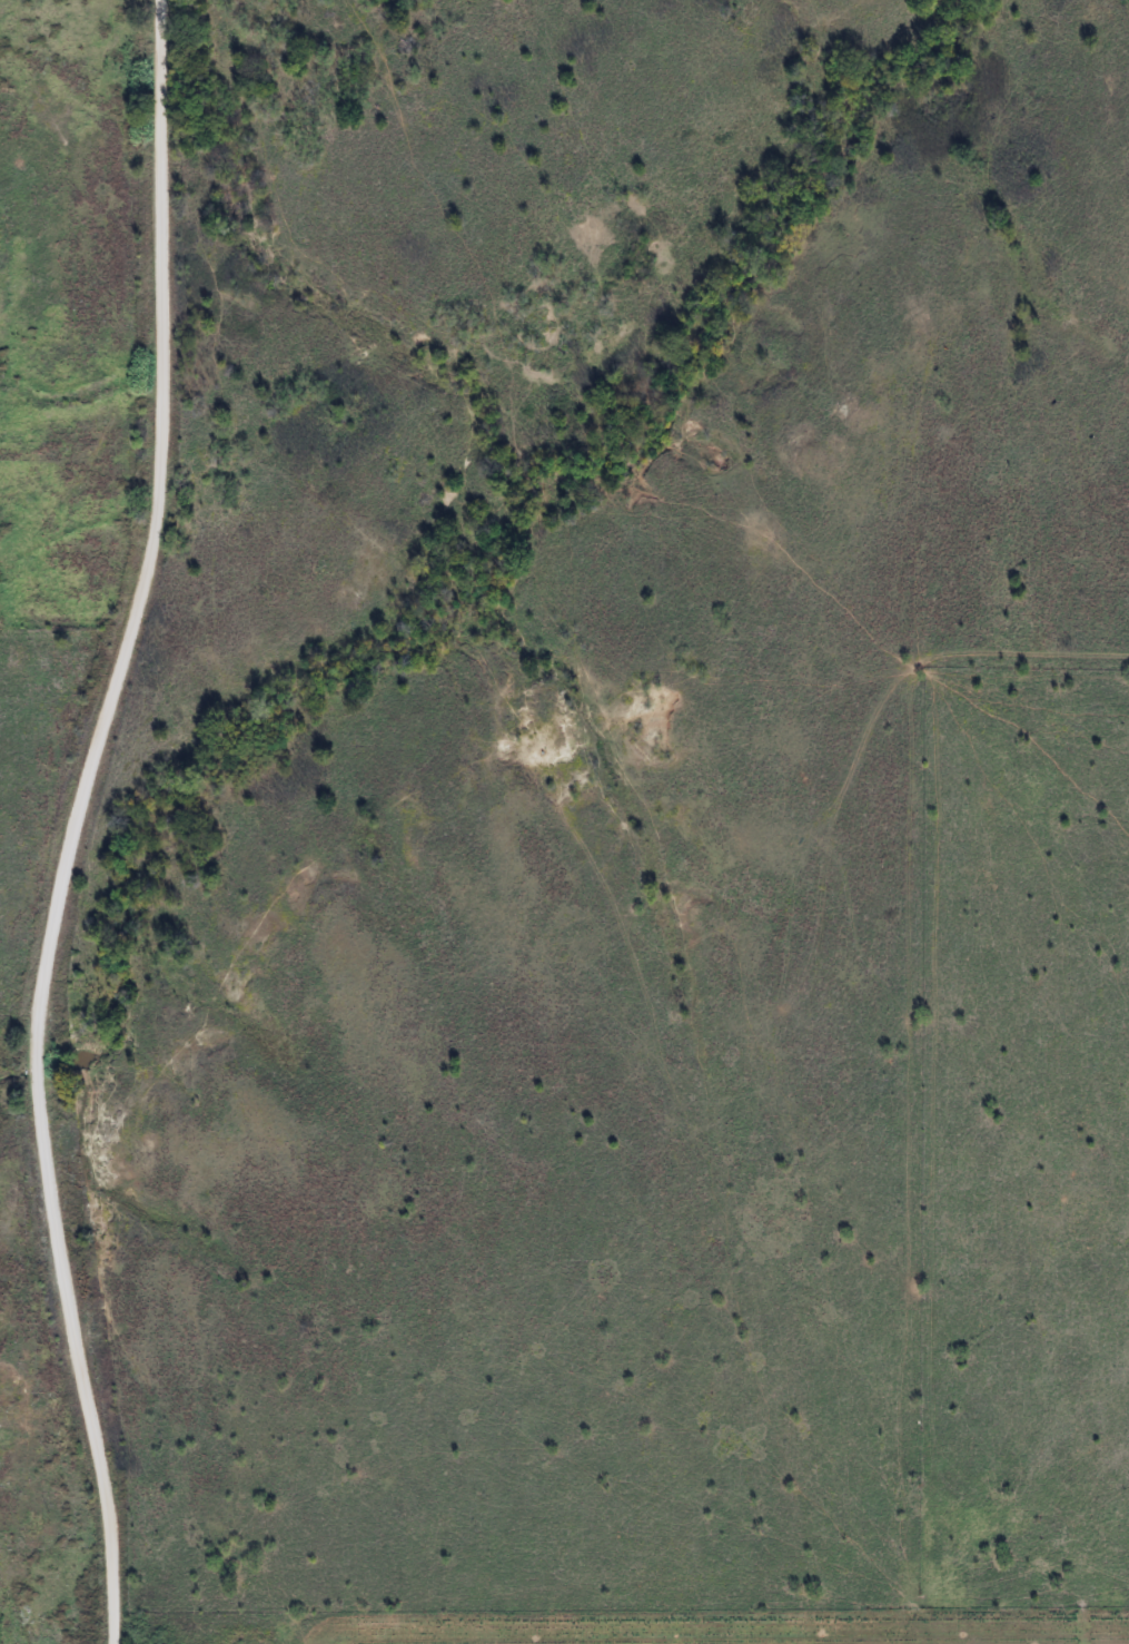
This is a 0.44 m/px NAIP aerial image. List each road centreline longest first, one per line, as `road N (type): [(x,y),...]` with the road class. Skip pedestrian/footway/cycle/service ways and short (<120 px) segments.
road 1 (residential): [(120,1643),(115,1514),(53,1153),(44,1037),(71,875),(159,525),(169,404),(166,0)]

